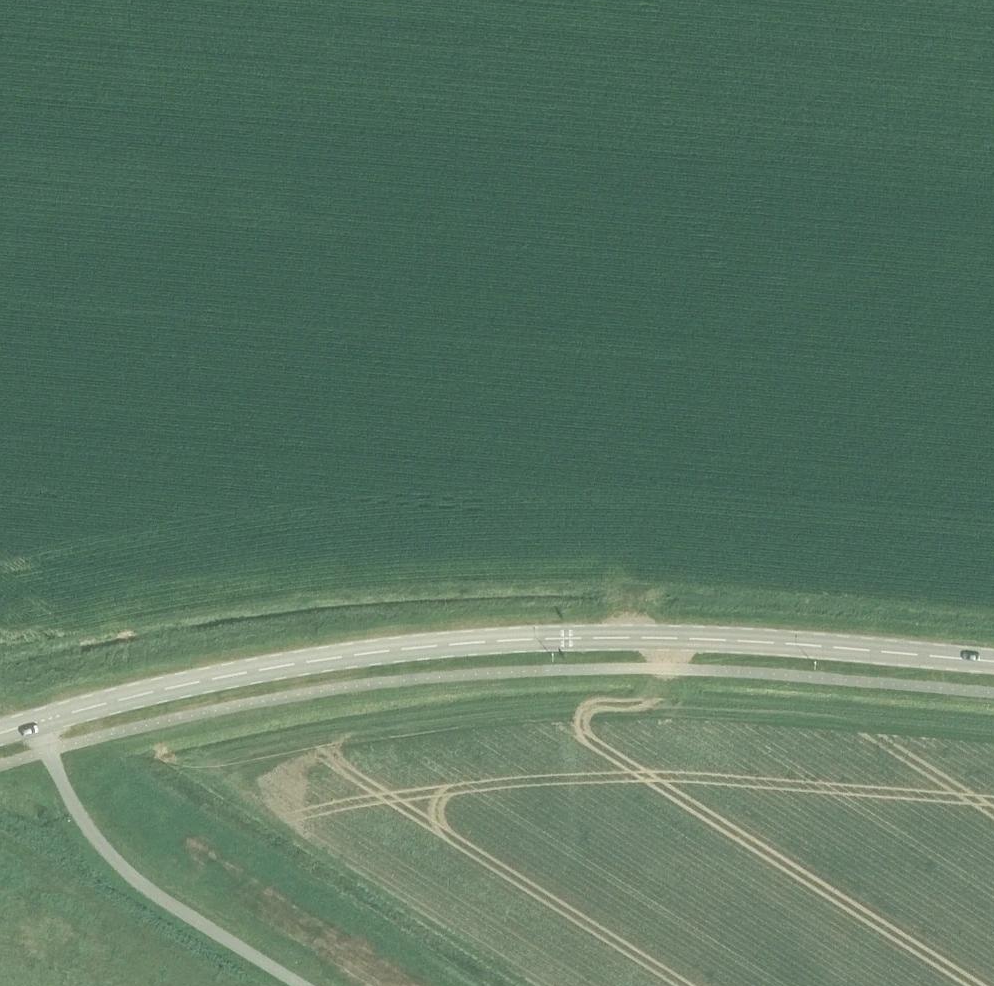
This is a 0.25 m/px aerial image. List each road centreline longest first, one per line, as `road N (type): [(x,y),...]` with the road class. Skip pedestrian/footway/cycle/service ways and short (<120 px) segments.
road 1 (tertiary): [(36,722),(210,678),(507,639),(628,636),(993,661)]
road 2 (unclassified): [(304,985),(146,890),(106,853),(78,819),(36,722)]

